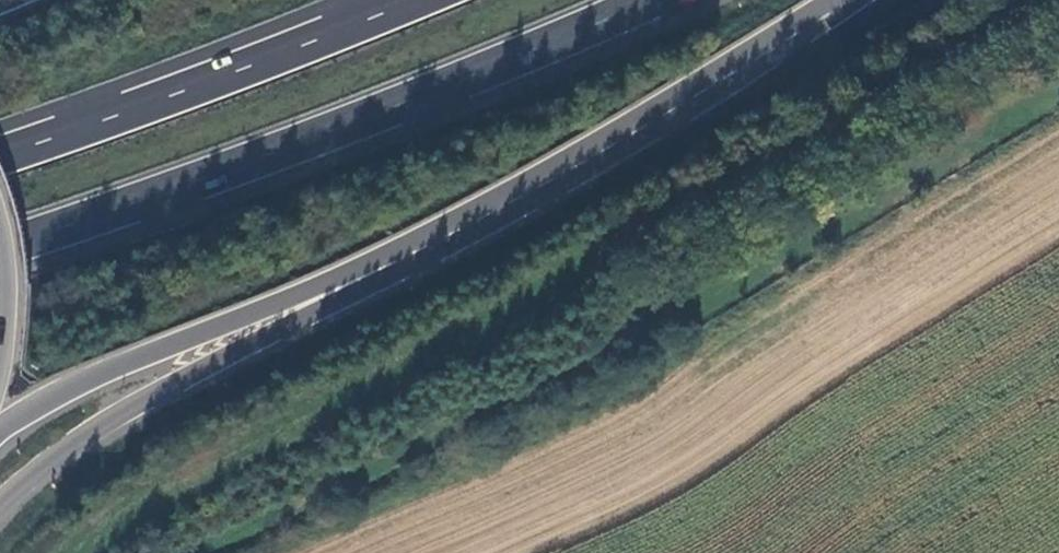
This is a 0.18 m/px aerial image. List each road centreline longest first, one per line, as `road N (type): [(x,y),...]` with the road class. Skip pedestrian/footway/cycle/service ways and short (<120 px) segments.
road 1 (trunk): [(0,249),(269,155),(649,0)]
road 2 (trunk): [(0,504),(90,432),(400,272),(474,212)]
road 3 (trunk): [(0,431),(86,378),(286,300),(474,212)]
road 4 (trunk): [(414,0),(0,156)]
road 5 (trunk): [(474,212),(833,0)]

